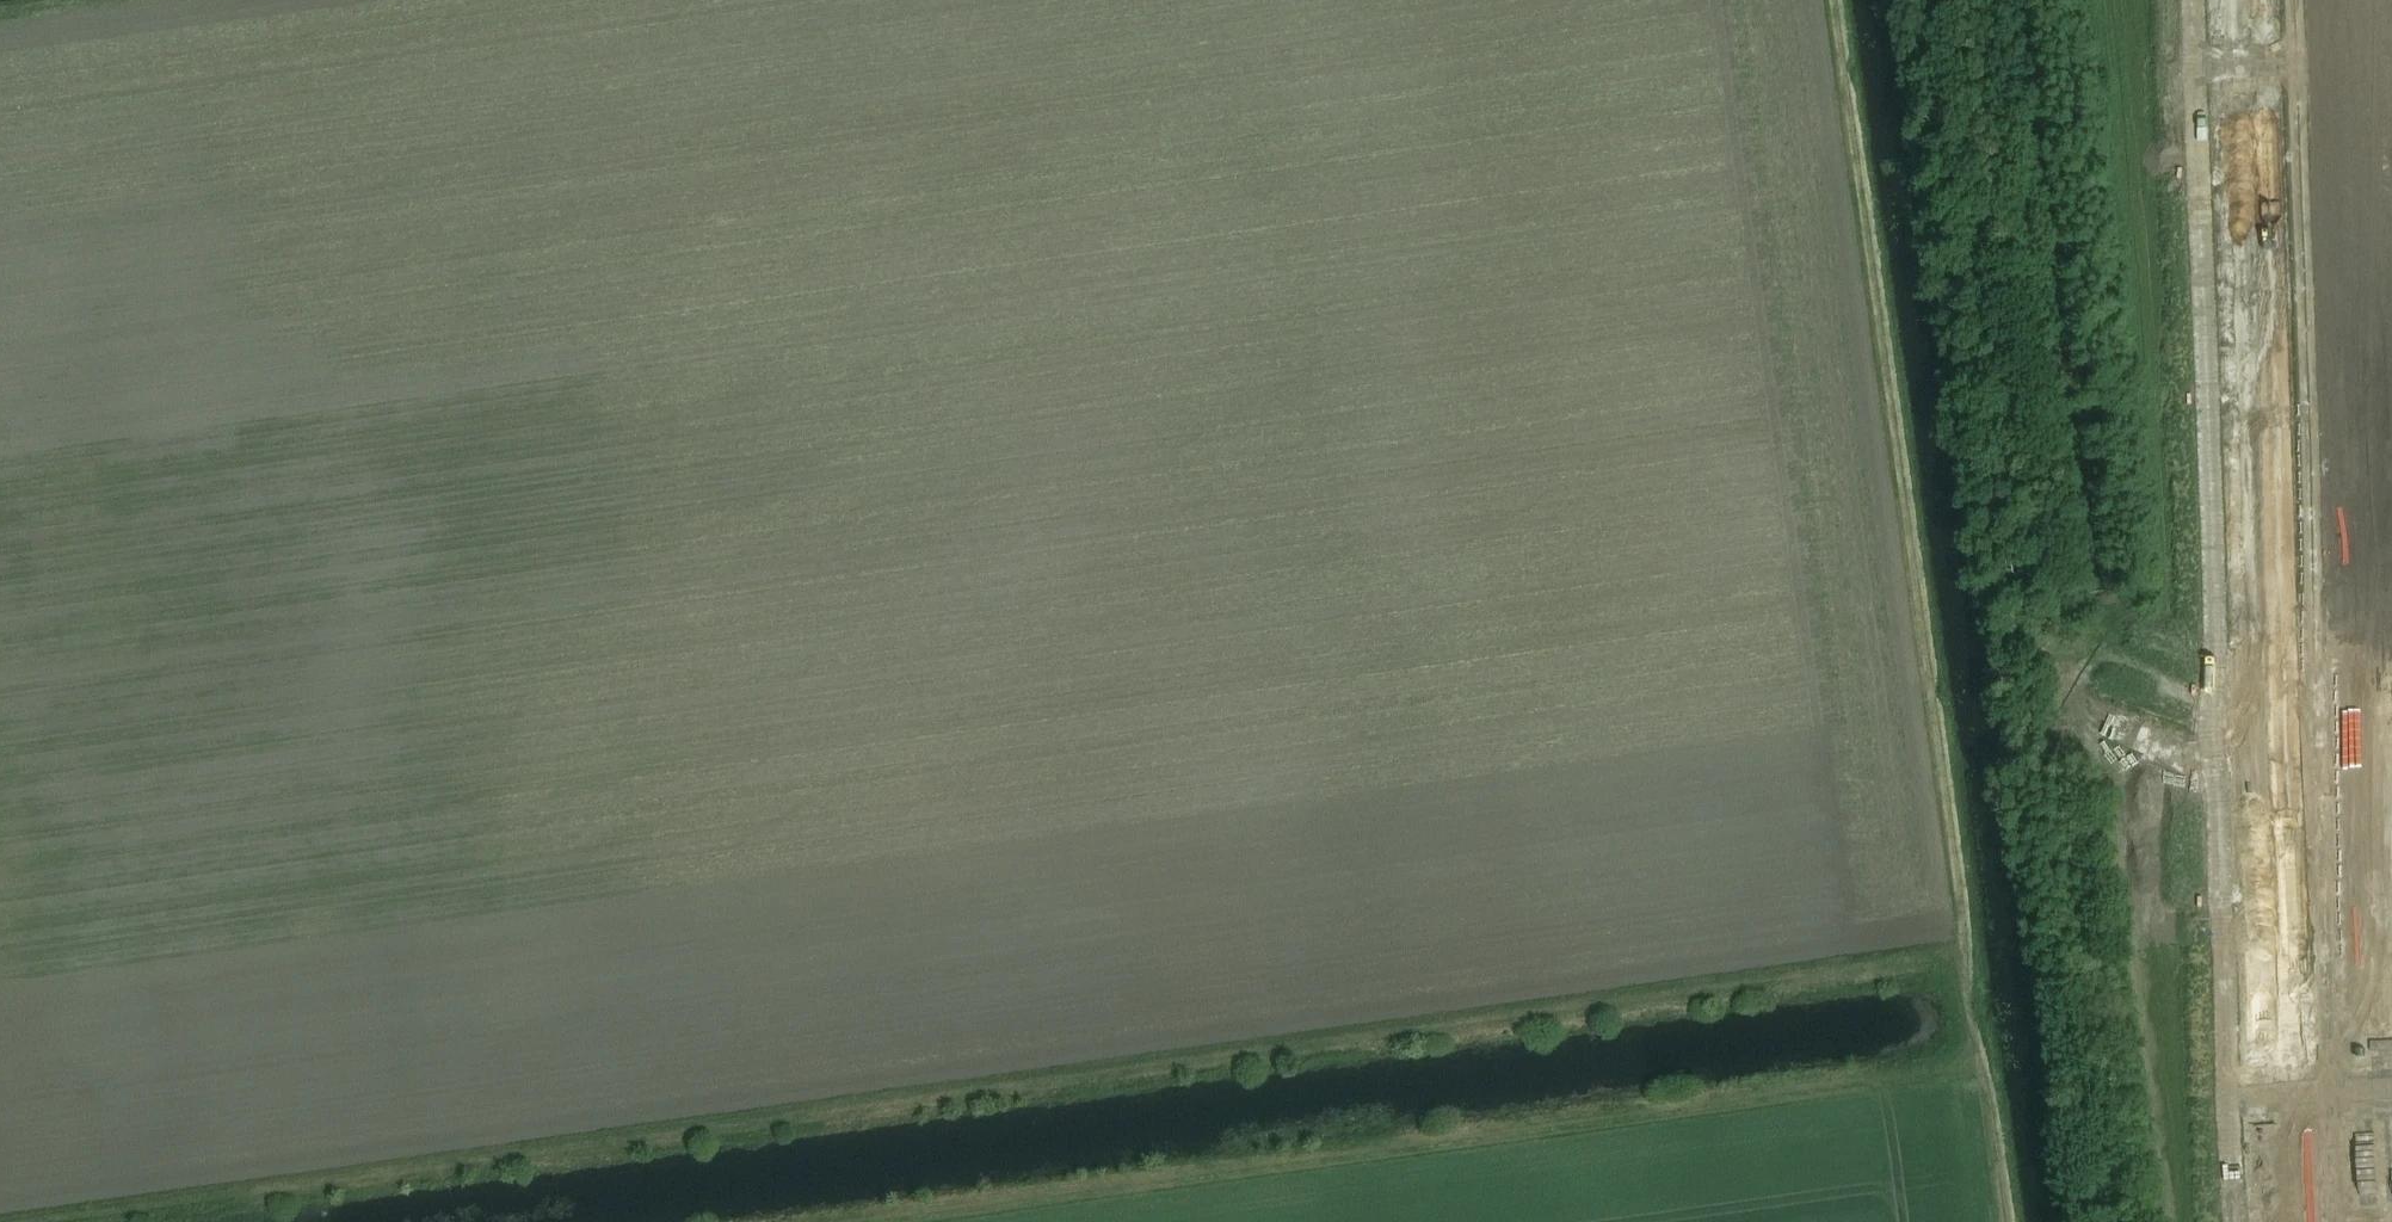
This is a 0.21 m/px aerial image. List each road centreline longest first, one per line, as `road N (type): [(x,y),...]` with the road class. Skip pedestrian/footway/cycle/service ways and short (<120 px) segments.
road 1 (track): [(2391,779),(2098,683)]

